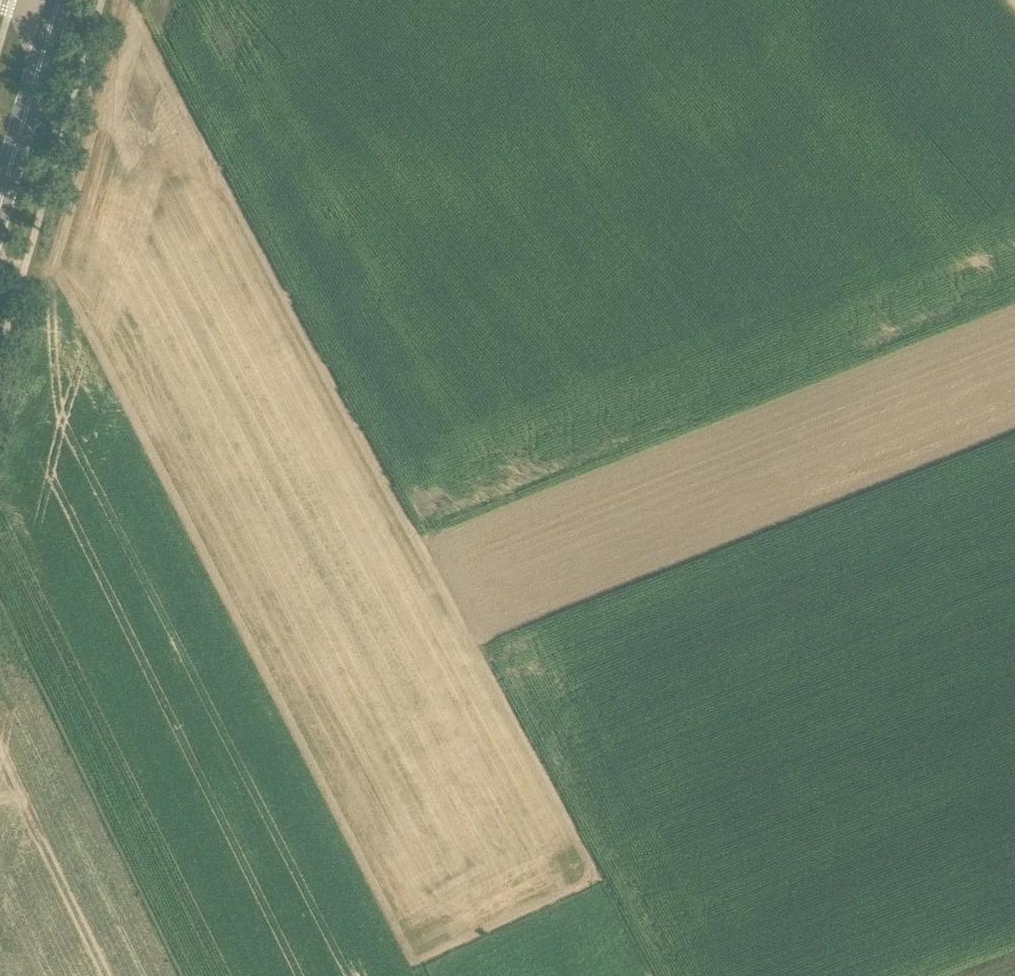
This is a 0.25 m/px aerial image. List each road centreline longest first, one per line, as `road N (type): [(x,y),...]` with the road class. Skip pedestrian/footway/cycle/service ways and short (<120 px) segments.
road 1 (primary): [(0,210),(57,15)]

